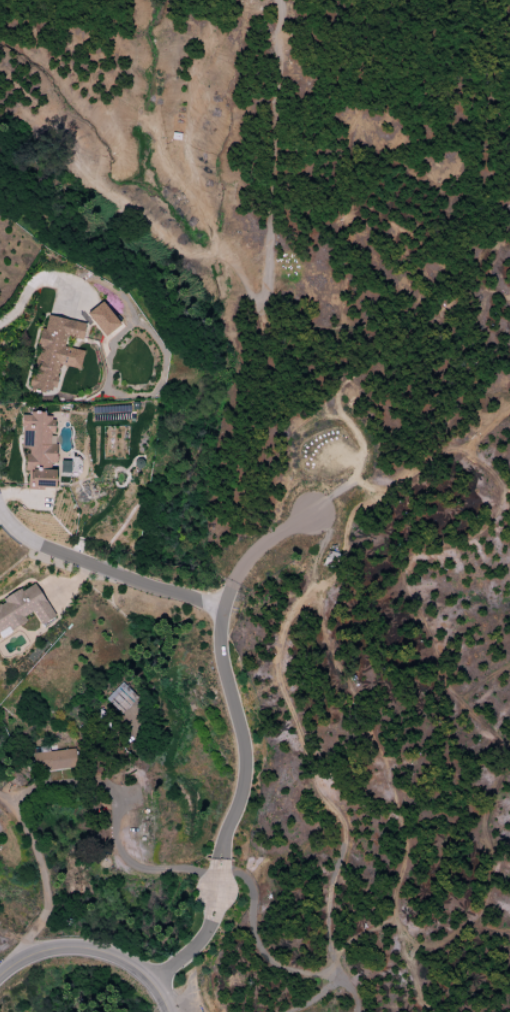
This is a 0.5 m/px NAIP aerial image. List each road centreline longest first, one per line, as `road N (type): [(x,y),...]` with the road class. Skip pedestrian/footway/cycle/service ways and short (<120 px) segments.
road 1 (residential): [(313,517),(245,560),(222,608),(219,646),(247,774),(224,857)]
road 2 (residential): [(222,608),(33,545),(0,509)]
road 3 (track): [(0,798),(22,819),(44,869),(49,914),(29,935),(26,967)]
road 4 (residential): [(0,988),(26,967),(92,959),(125,970),(163,1011)]
road 5 (residential): [(218,881),(207,934),(149,989)]

